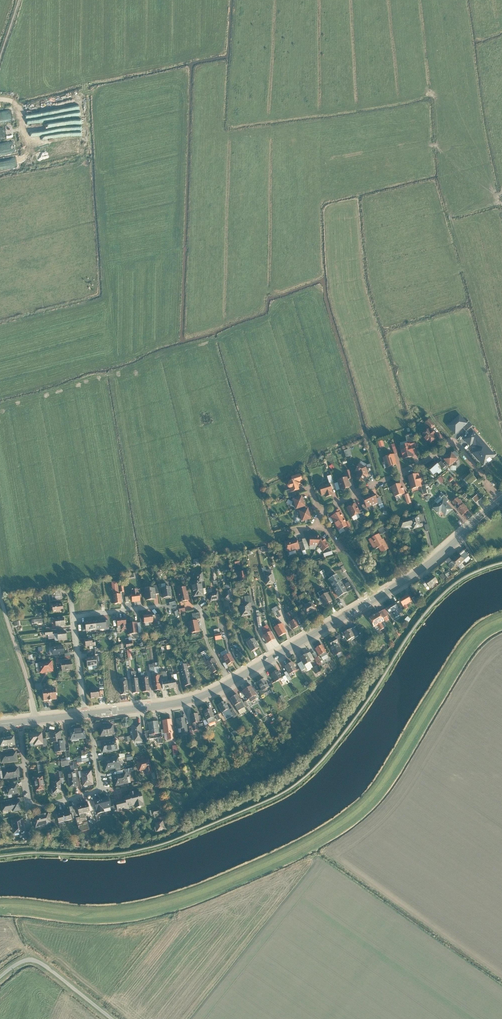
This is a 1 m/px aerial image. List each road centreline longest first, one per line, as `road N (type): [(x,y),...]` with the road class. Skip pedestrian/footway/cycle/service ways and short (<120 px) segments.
road 1 (tertiary): [(501,501),(421,570),(224,686),(179,703),(88,714)]
road 2 (residential): [(88,714),(101,791),(31,807),(20,722)]
road 3 (residential): [(501,500),(451,441),(321,514)]
road 4 (residential): [(161,606),(73,617),(88,714)]
road 5 (residential): [(0,589),(37,719)]
road 6 (unclassified): [(0,978),(34,961),(110,1018)]

